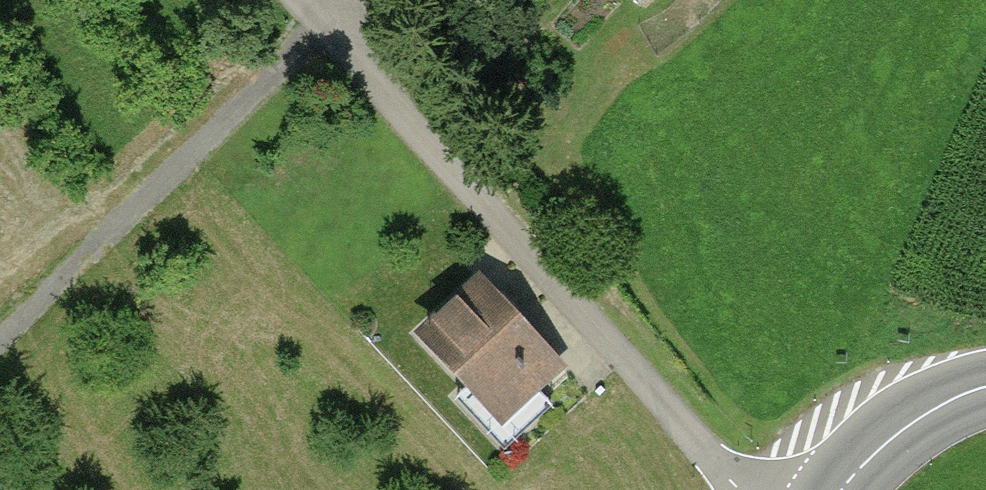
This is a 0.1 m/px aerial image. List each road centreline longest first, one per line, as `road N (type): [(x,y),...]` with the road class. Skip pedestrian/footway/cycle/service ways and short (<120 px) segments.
road 1 (unclassified): [(324,22),(739,489)]
road 2 (track): [(0,334),(324,22)]
road 3 (tertiary): [(842,489),(885,443),(932,411),(985,390)]

